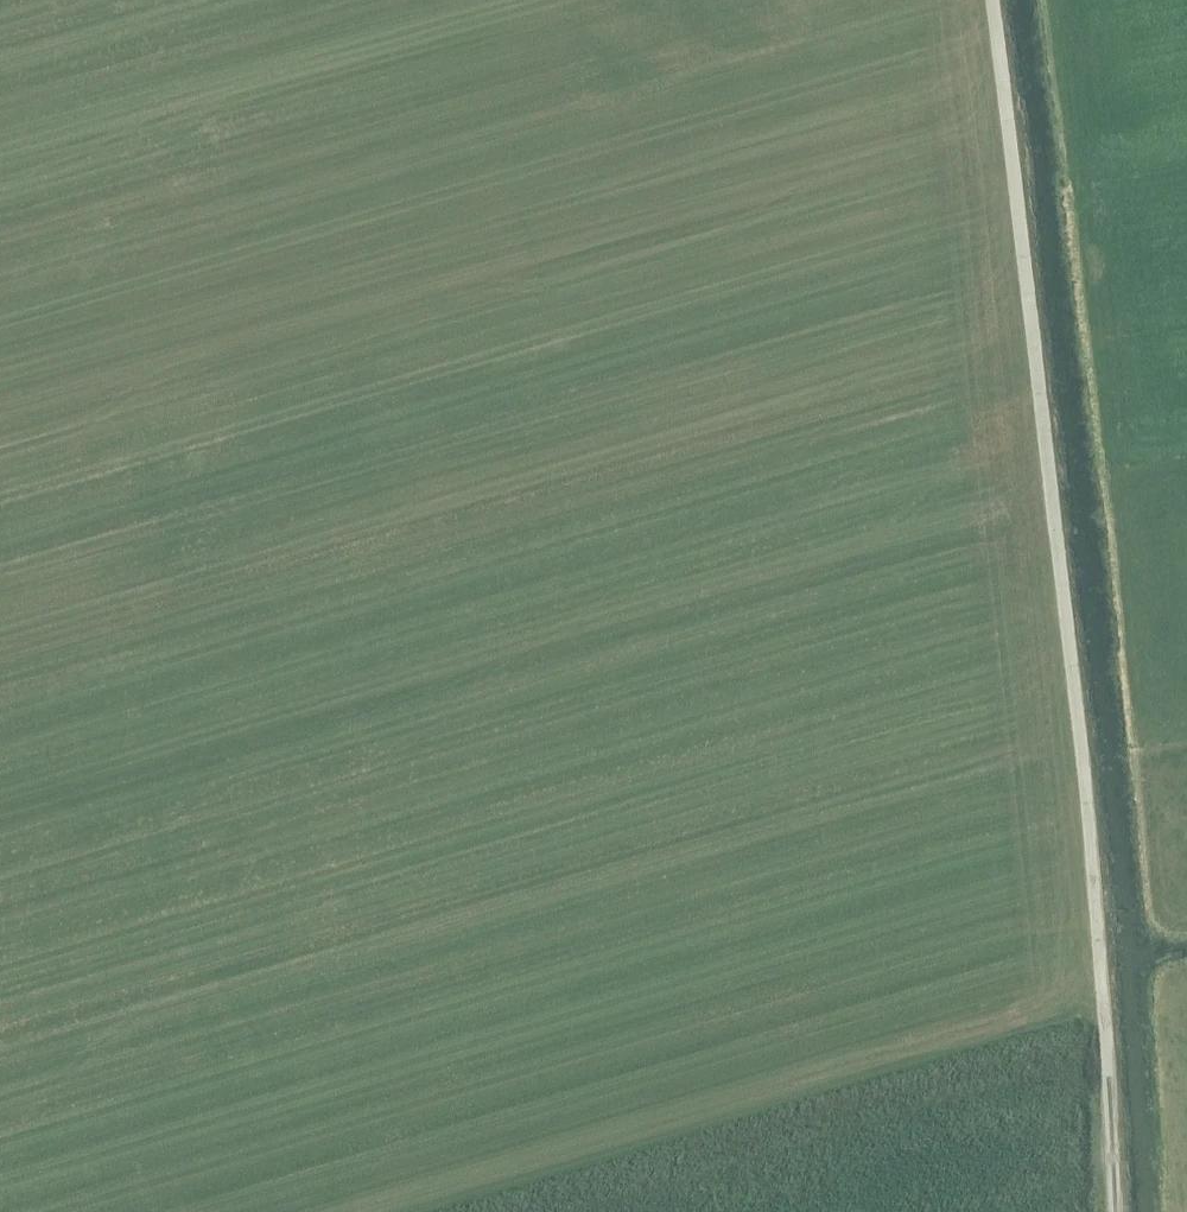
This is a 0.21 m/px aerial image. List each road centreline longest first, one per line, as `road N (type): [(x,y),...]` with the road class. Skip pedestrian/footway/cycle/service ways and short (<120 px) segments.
road 1 (track): [(991,0),(1098,919),(1117,1211)]

